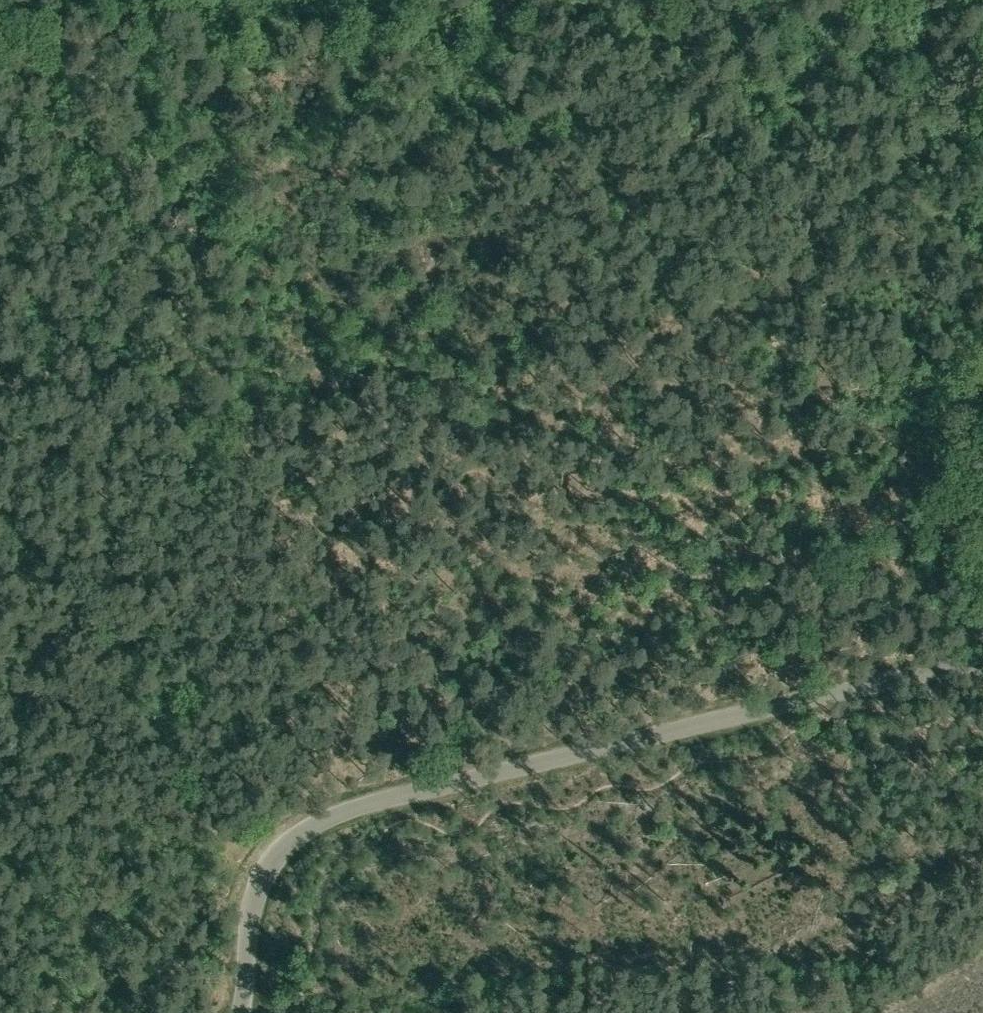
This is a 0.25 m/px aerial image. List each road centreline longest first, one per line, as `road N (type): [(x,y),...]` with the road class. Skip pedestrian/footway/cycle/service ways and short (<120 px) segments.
road 1 (unclassified): [(240,1012),(258,884),(281,847),(331,814),(982,658)]

